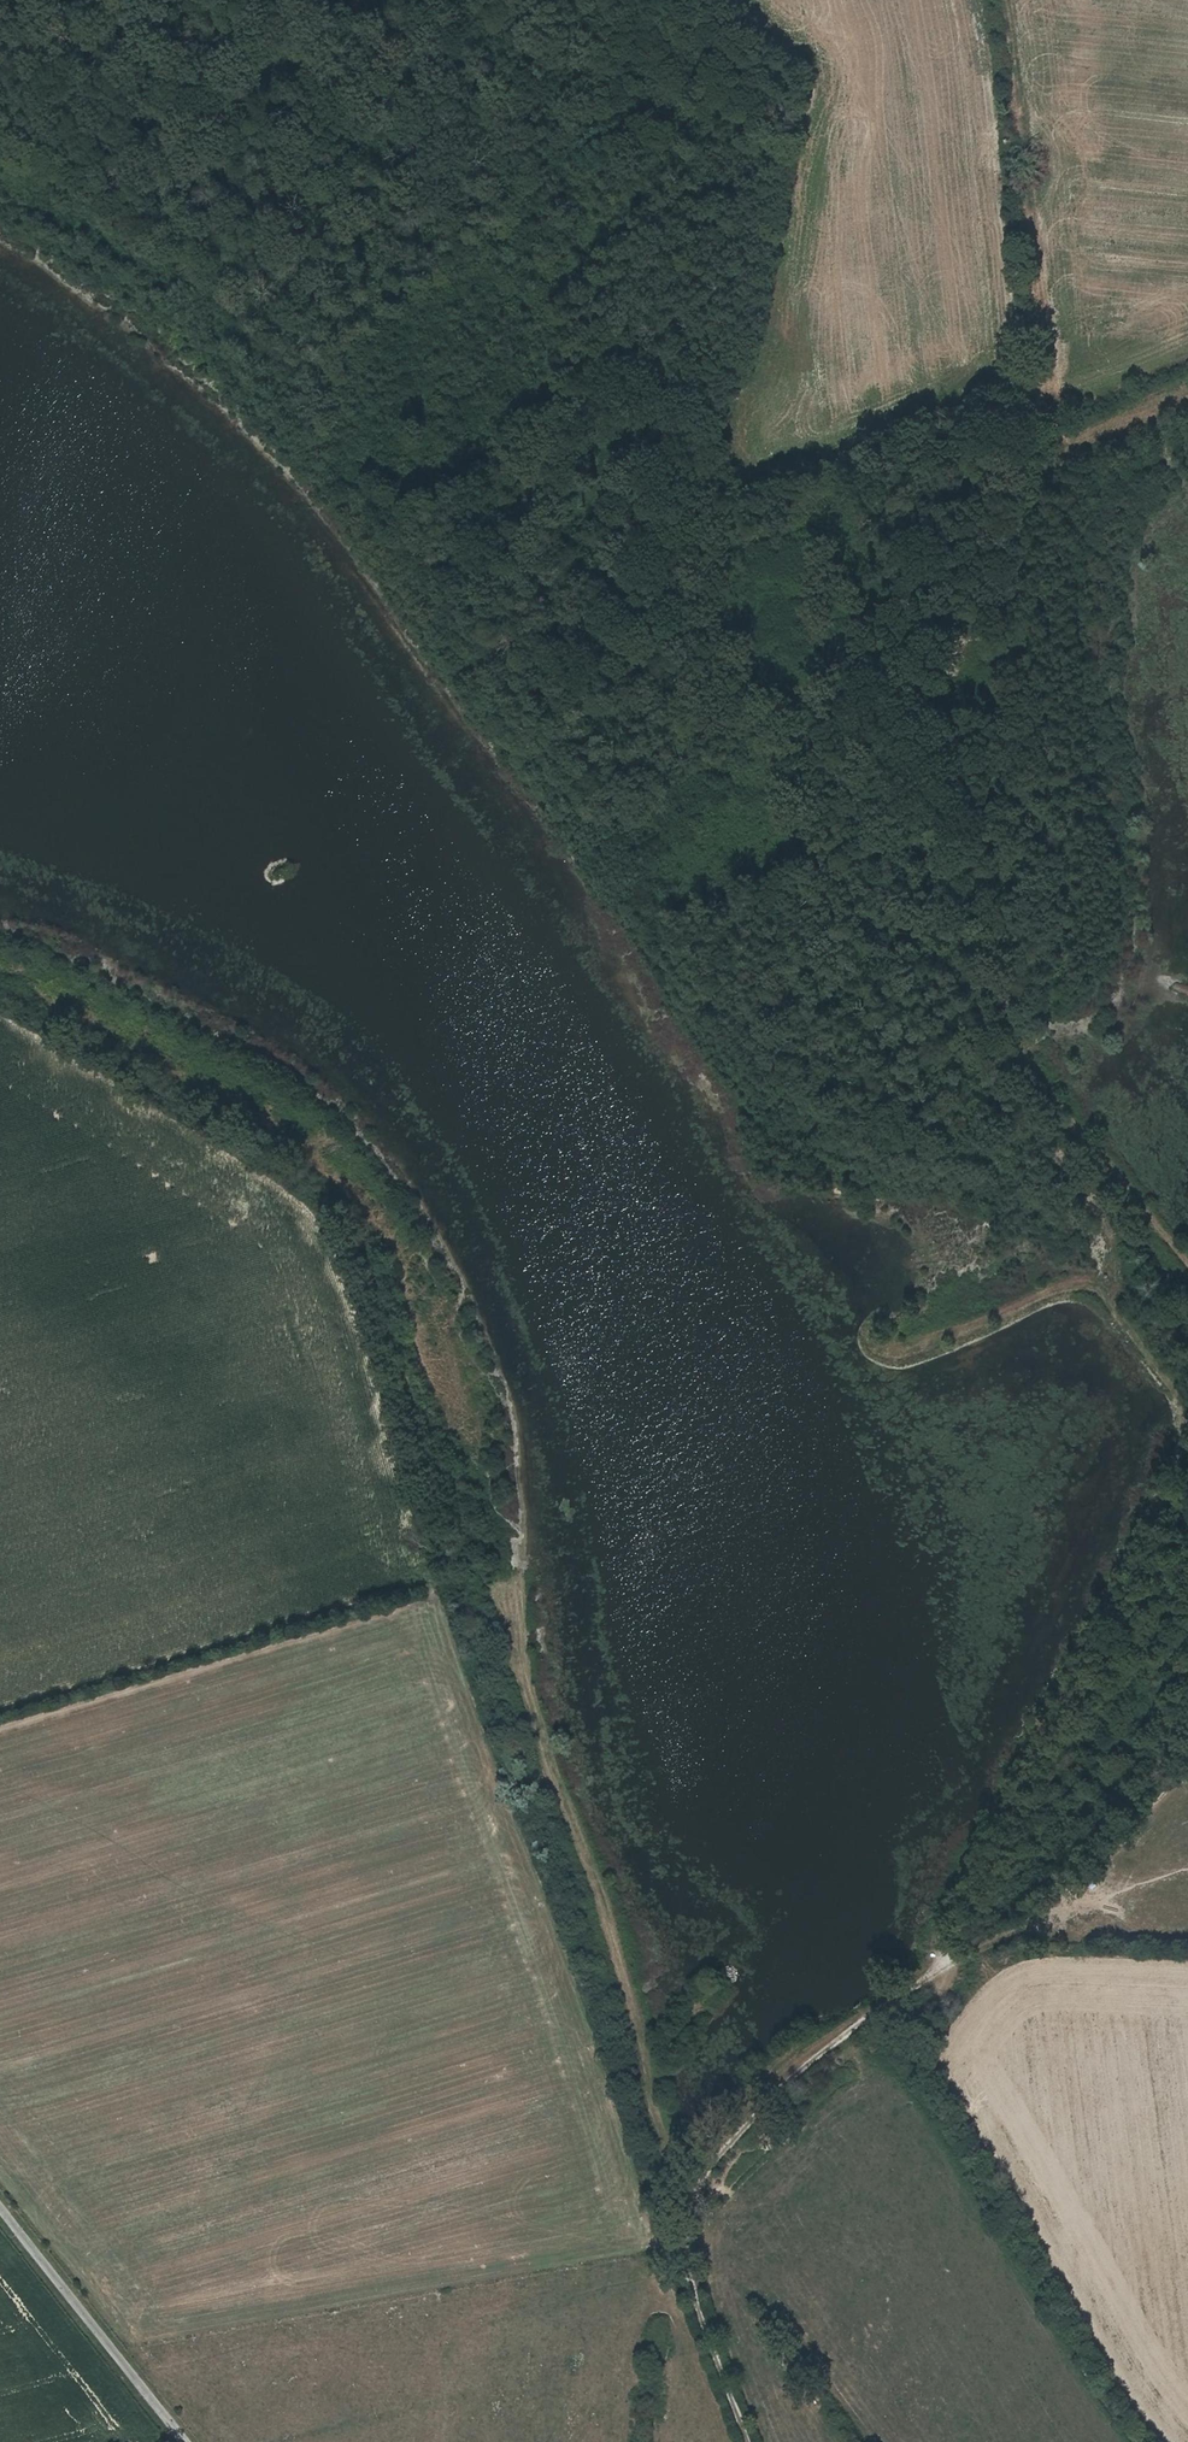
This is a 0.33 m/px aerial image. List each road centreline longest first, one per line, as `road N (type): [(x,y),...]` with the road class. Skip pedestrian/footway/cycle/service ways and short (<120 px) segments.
road 1 (track): [(1019,1933),(892,2000),(811,2062),(719,2169),(704,2207),(693,2289),(749,2441)]
road 2 (unclassified): [(184,2441),(0,2206)]

